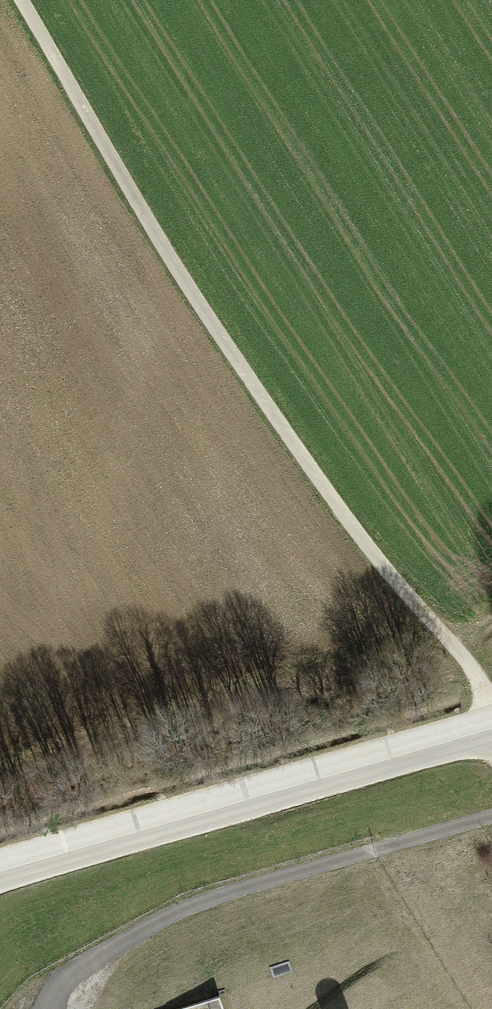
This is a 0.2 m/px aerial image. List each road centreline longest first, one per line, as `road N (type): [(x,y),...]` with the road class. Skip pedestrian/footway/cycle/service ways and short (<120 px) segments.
road 1 (trunk): [(250,0),(411,1008)]
road 2 (track): [(491,702),(301,458),(189,292),(19,0)]

